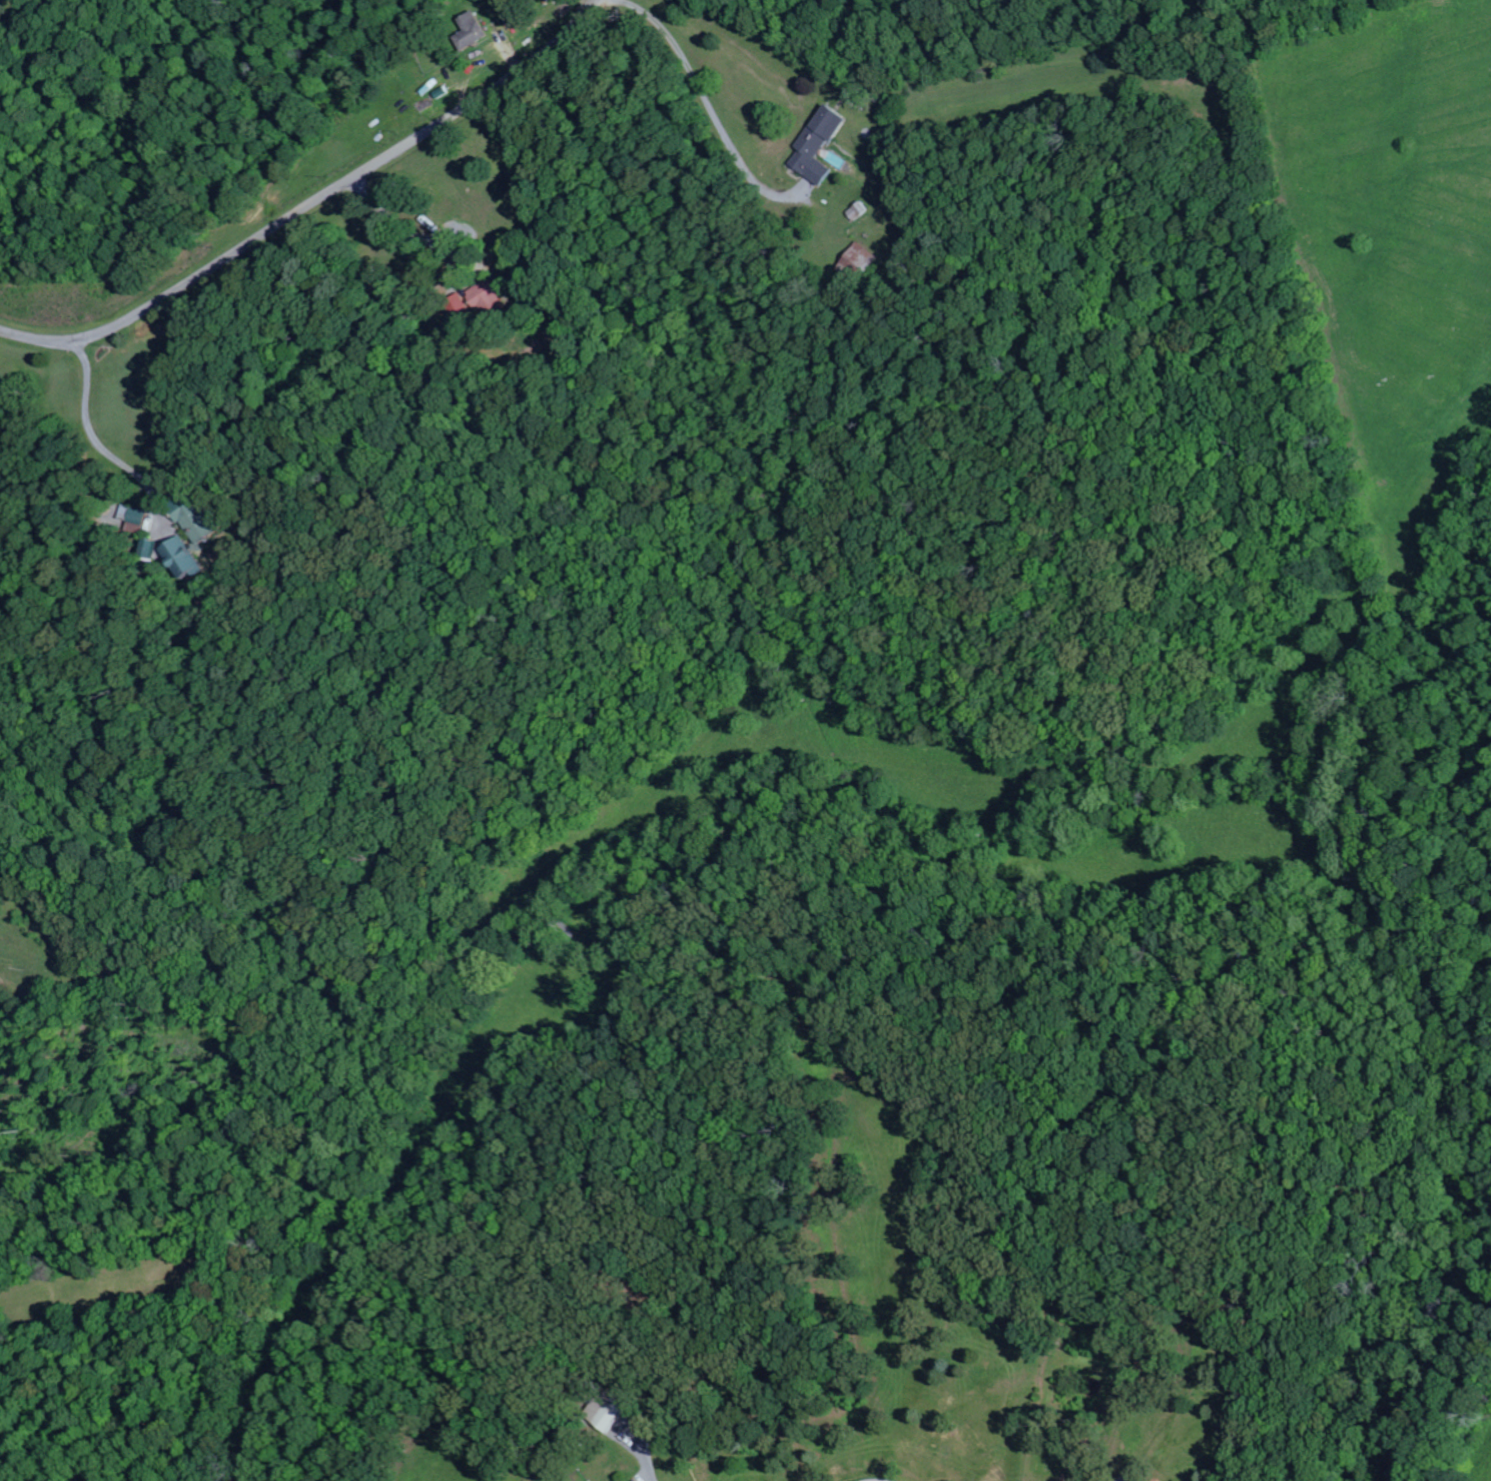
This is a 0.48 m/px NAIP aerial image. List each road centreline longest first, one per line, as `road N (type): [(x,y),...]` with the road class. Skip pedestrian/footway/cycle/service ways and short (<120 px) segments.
road 1 (residential): [(0,328),(75,341),(133,322),(533,72),(578,32),(599,0)]

